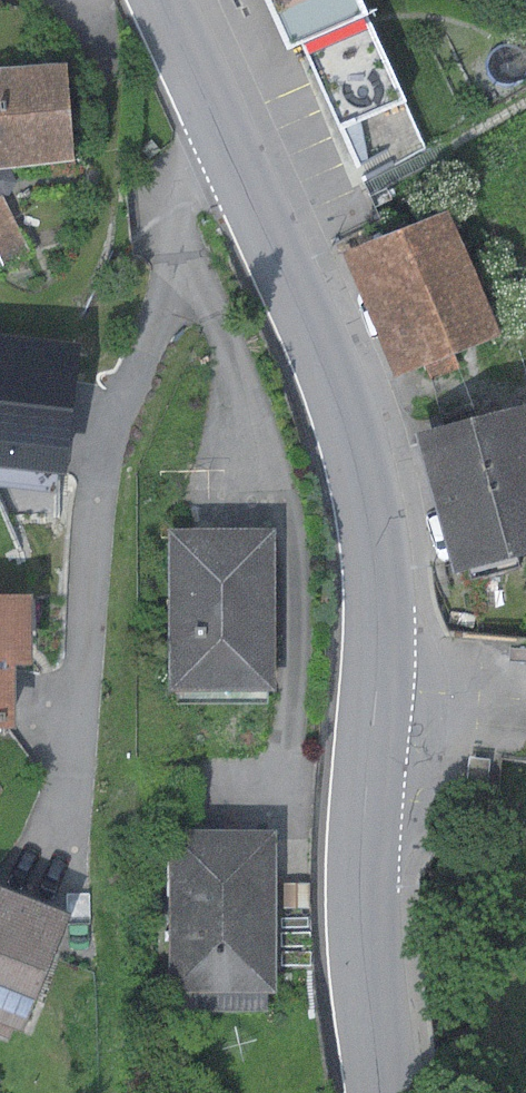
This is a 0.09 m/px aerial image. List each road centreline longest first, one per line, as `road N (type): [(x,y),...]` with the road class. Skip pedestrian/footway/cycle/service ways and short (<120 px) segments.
road 1 (tertiary): [(164,0),(344,412),(362,480),(379,606),(360,879),(381,1092)]
road 2 (track): [(100,0),(113,82),(105,193),(91,246),(58,295),(0,302)]

